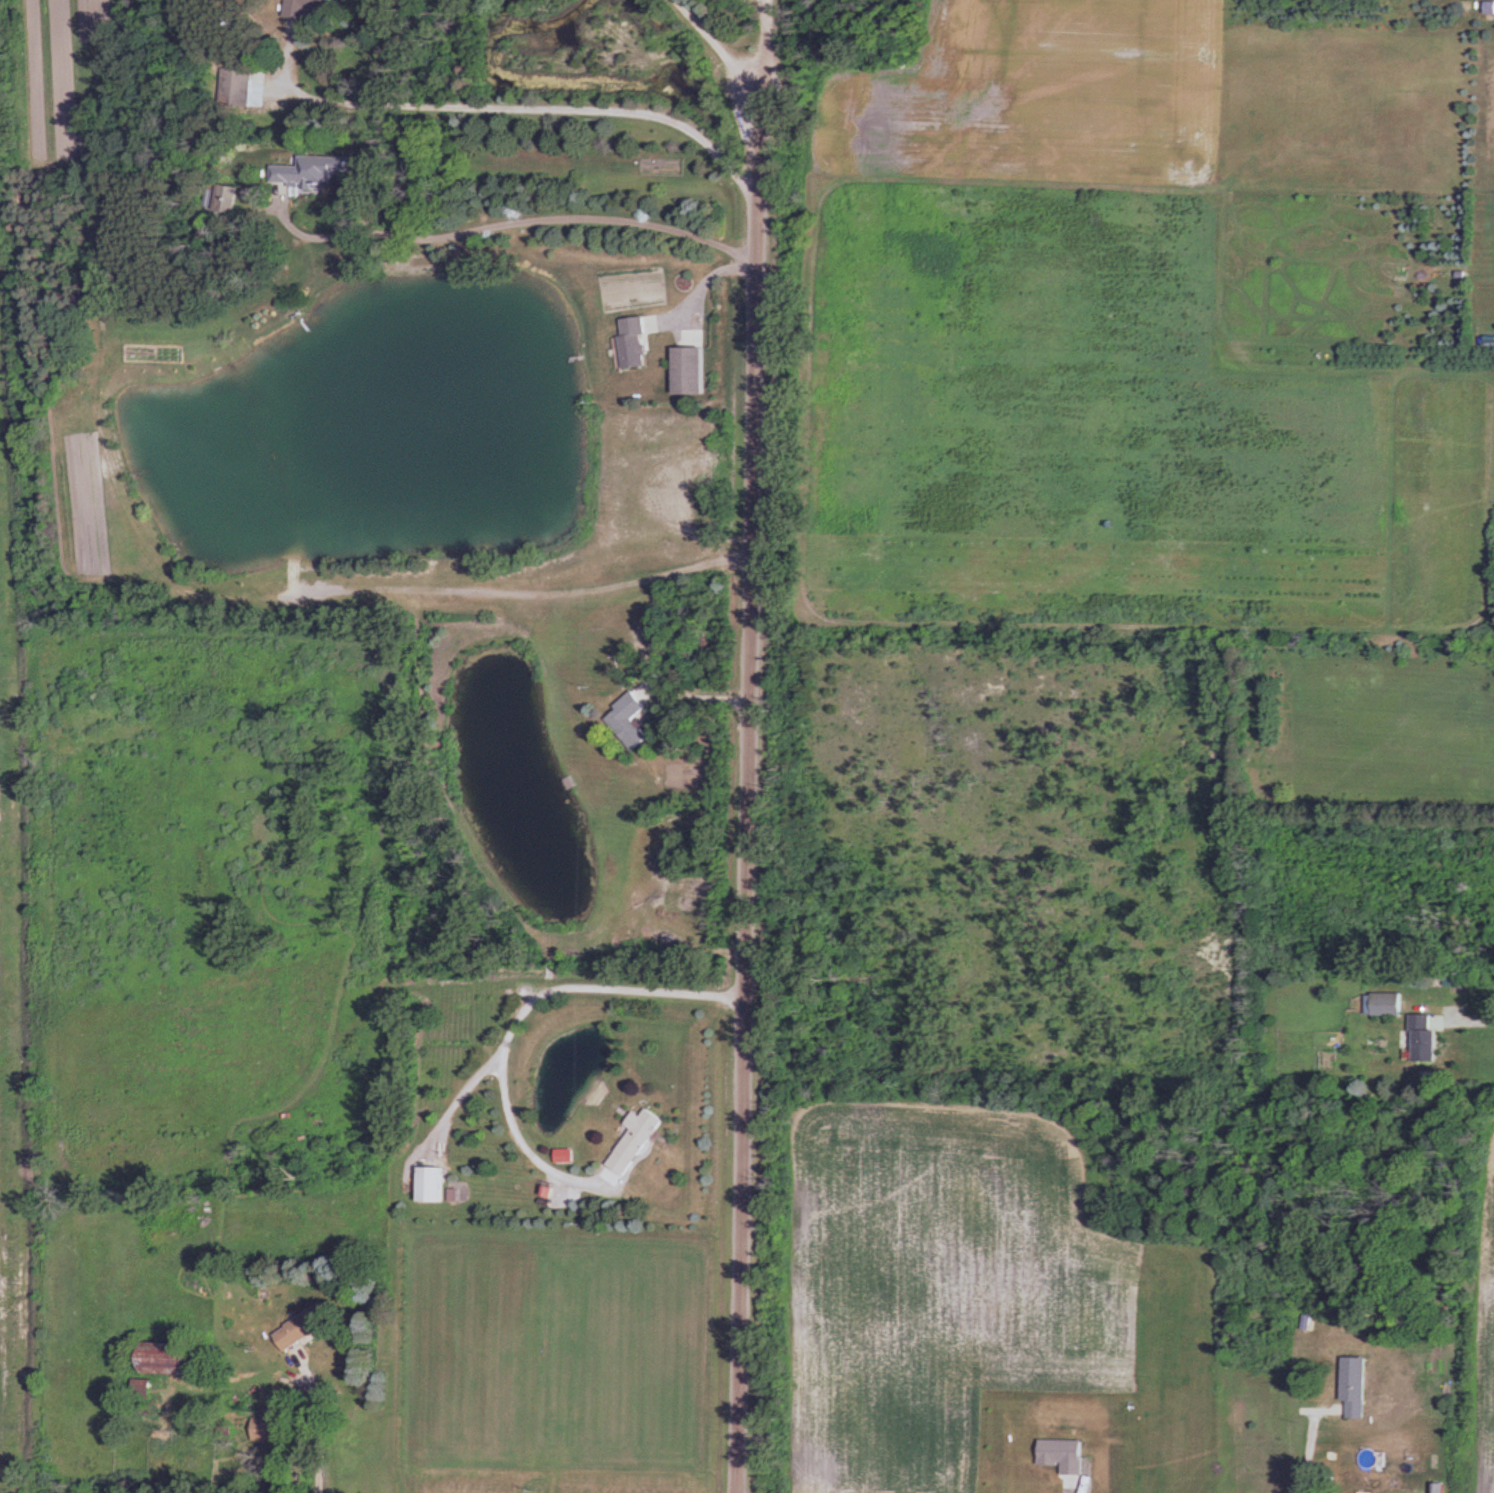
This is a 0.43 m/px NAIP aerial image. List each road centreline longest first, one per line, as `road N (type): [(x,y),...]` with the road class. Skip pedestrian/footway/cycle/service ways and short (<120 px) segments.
road 1 (residential): [(736,1492),(760,95)]
road 2 (residential): [(751,555),(589,591),(343,589)]

